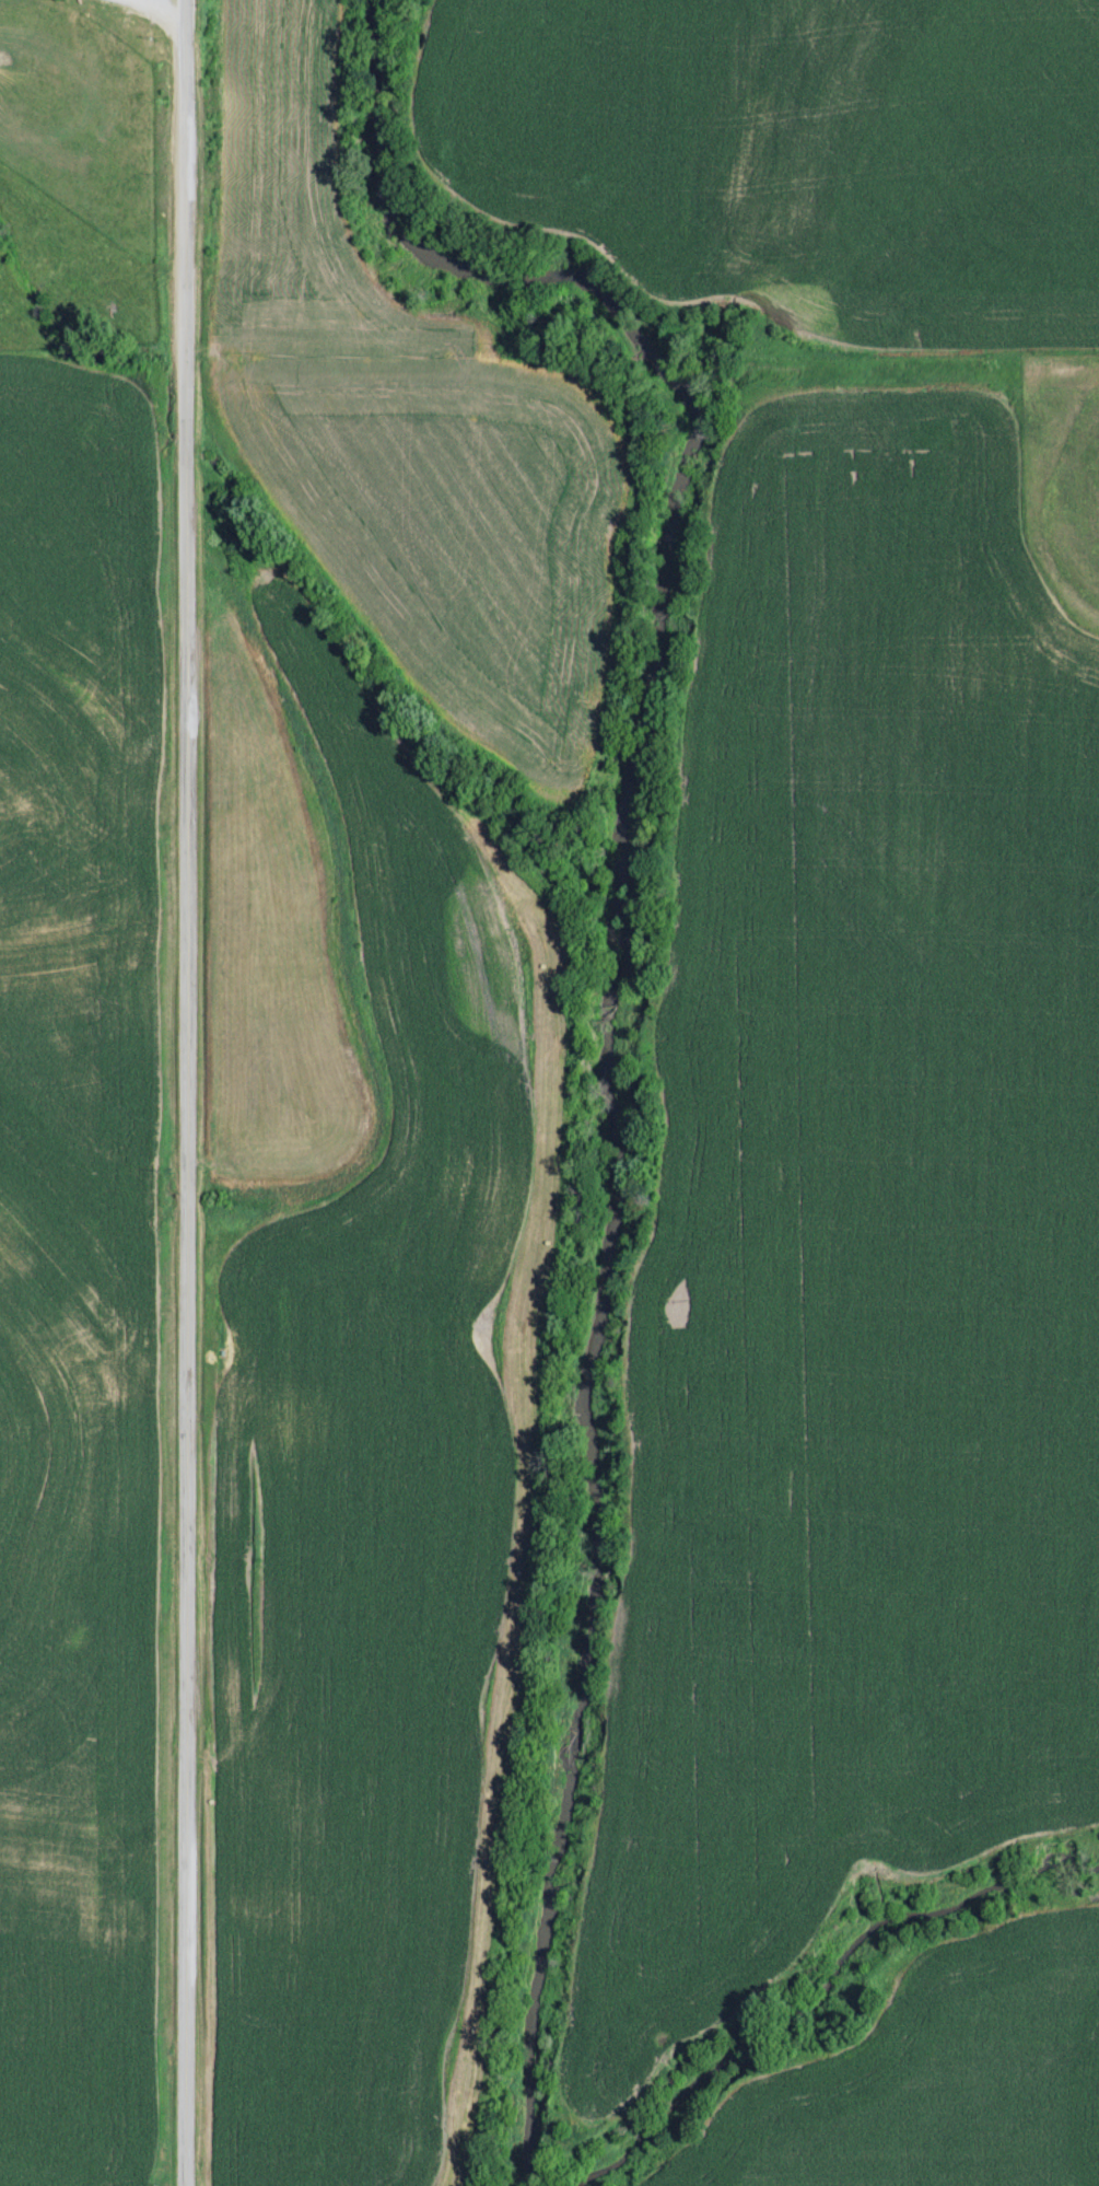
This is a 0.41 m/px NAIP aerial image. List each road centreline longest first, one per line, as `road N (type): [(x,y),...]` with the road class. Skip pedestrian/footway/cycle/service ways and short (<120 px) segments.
road 1 (tertiary): [(179,2185),(183,0)]

